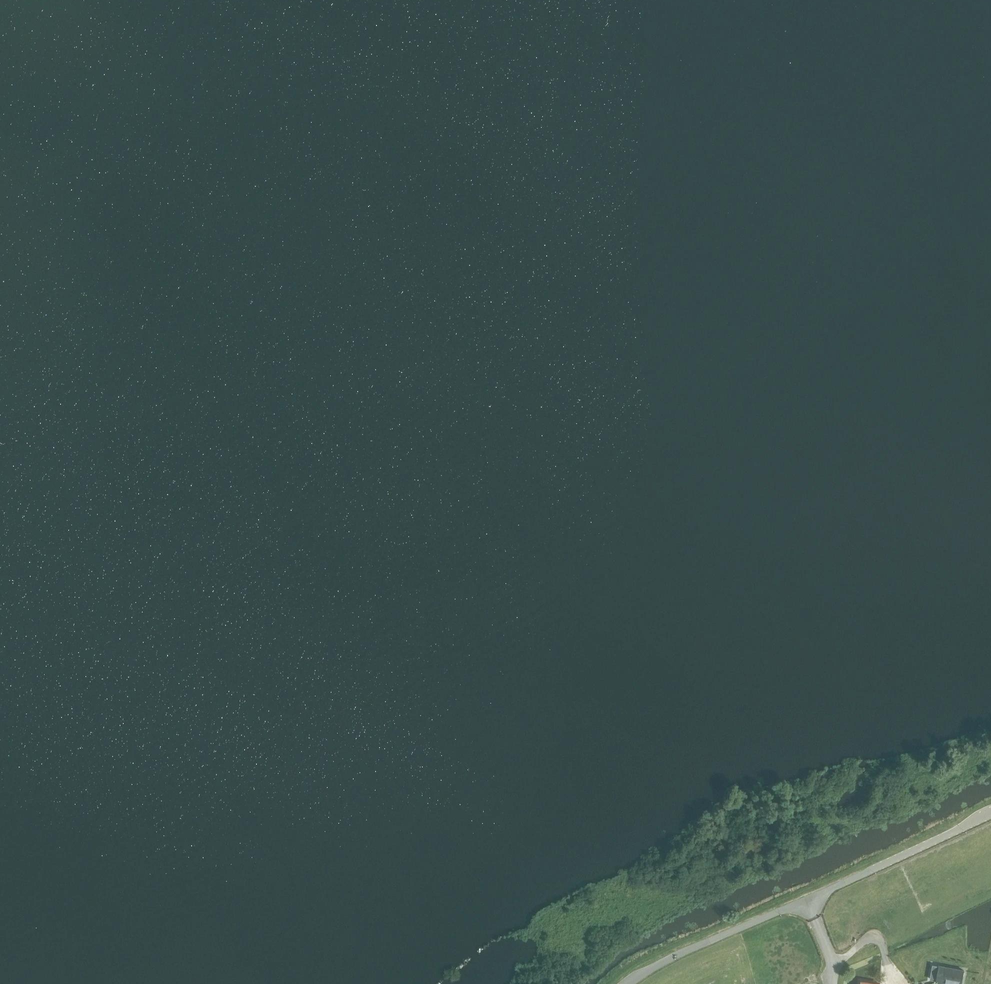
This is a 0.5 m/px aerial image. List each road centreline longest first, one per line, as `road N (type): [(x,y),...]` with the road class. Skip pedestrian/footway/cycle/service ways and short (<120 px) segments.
road 1 (tertiary): [(624,983),(641,968),(990,813)]

